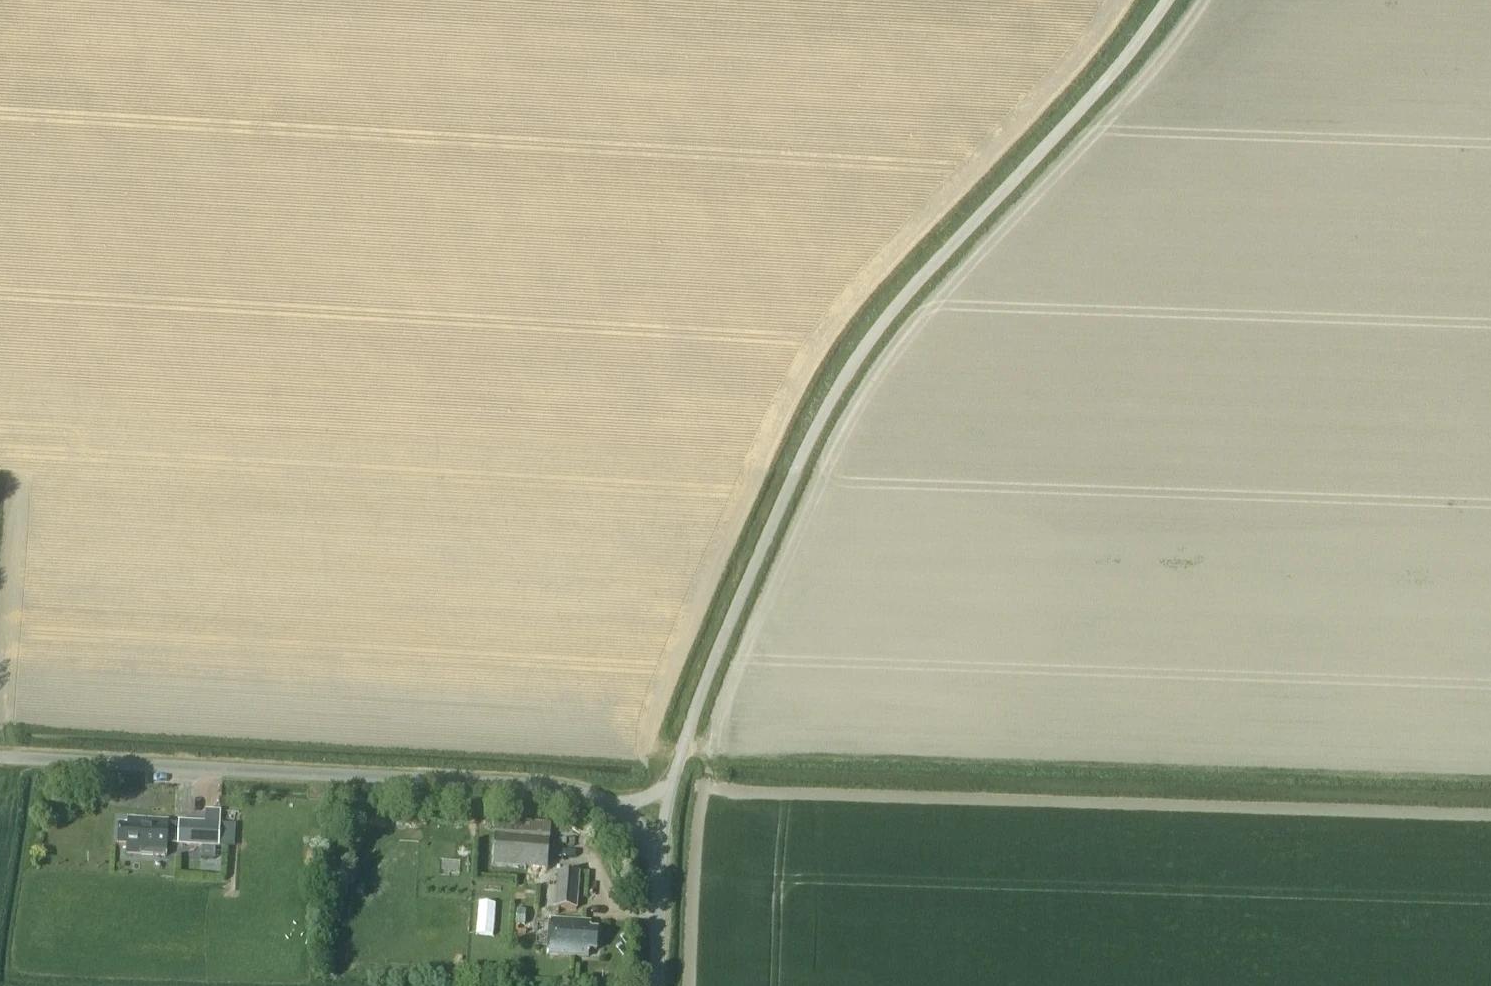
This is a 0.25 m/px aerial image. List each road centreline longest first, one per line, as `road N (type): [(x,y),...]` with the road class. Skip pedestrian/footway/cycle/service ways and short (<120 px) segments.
road 1 (unclassified): [(669,789),(761,545),(855,358),(1165,0)]
road 2 (unclassified): [(0,755),(542,783),(618,808)]
road 3 (unclassified): [(658,858),(657,985)]

